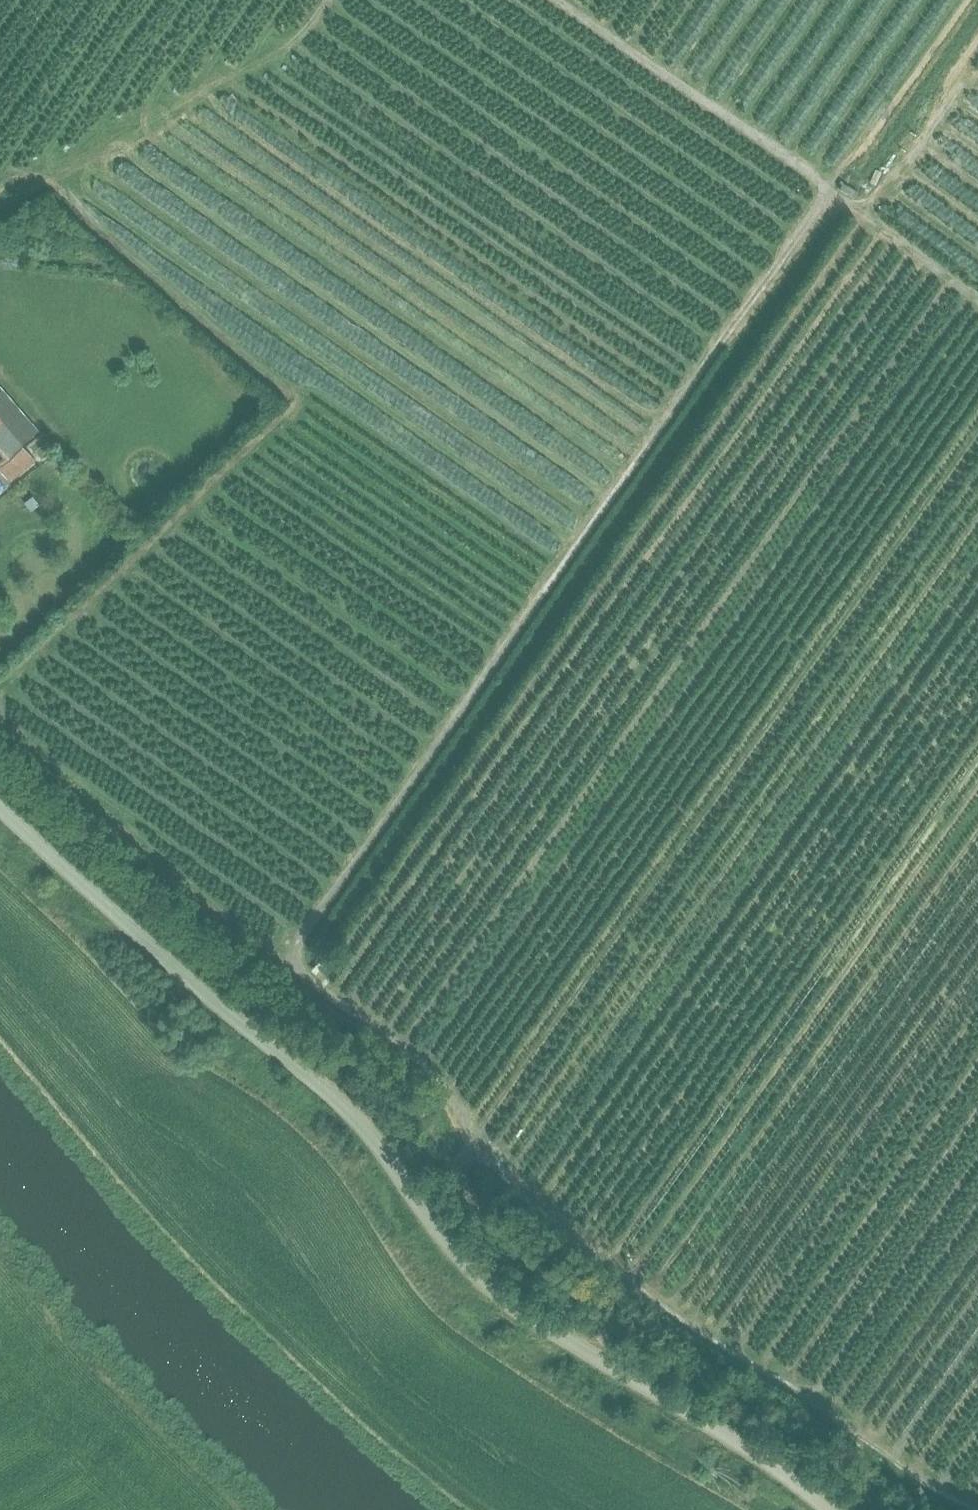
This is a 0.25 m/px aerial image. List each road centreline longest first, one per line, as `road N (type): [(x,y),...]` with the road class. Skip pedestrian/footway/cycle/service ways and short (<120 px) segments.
road 1 (tertiary): [(828,1509),(736,1439),(495,1283),(331,1096),(0,803)]

